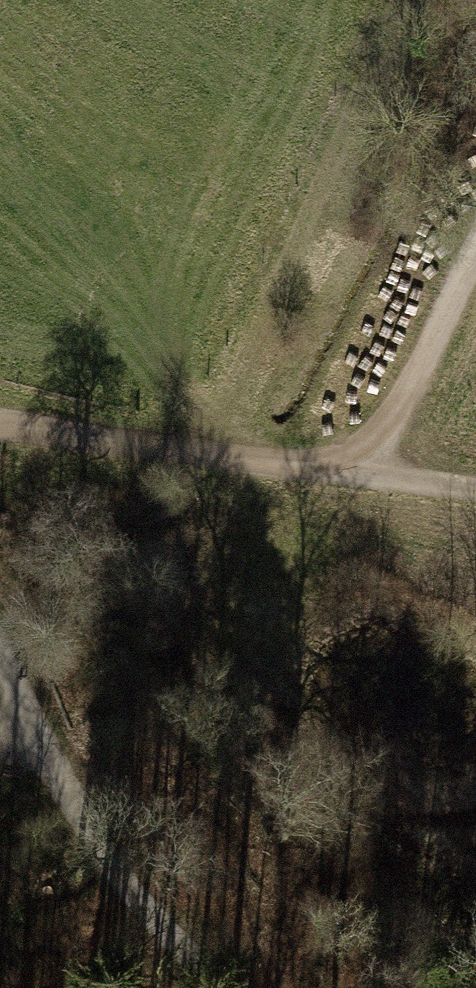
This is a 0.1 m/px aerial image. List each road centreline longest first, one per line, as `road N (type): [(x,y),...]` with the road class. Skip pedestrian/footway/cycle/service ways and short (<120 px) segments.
road 1 (track): [(189,455),(230,393),(390,0)]
road 2 (track): [(230,987),(129,878),(4,703)]
road 3 (track): [(0,430),(357,474)]
road 4 (track): [(357,474),(418,373),(475,238)]

